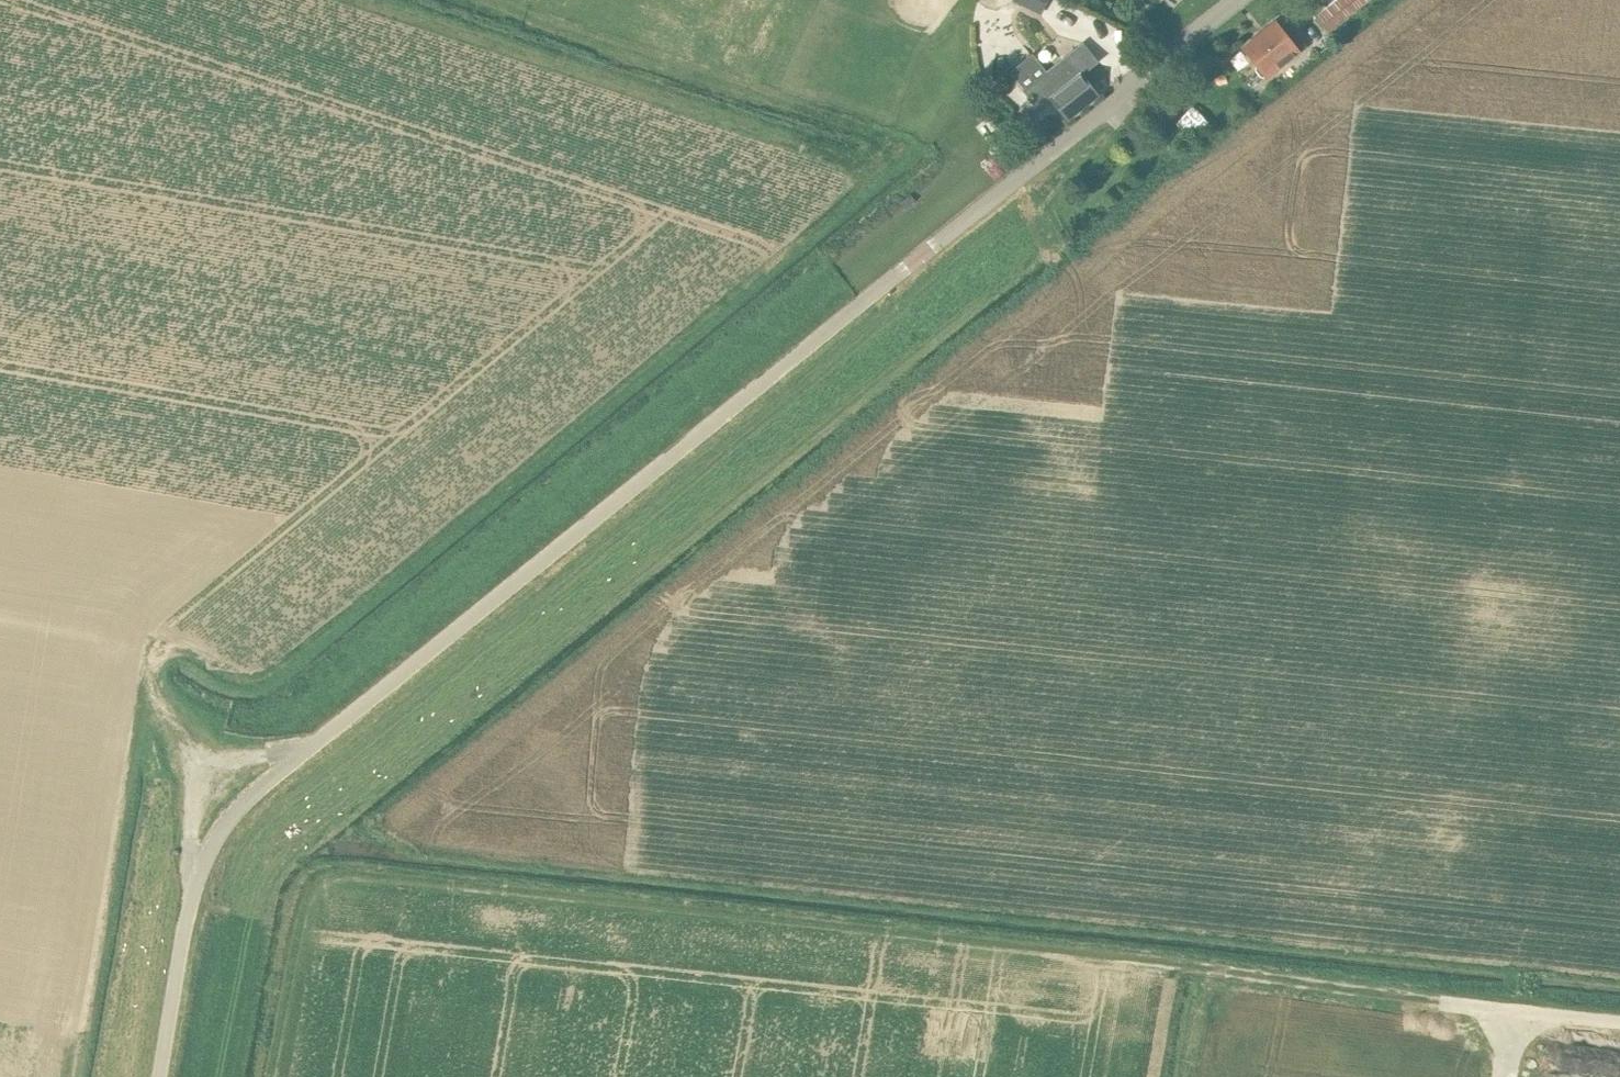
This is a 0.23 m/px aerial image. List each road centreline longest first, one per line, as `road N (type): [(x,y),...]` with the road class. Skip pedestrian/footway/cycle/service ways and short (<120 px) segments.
road 1 (unclassified): [(152,1076),(200,867),(224,818),(258,780),(1237,0)]
road 2 (track): [(265,1076),(296,907),(328,871),(1619,1024)]

